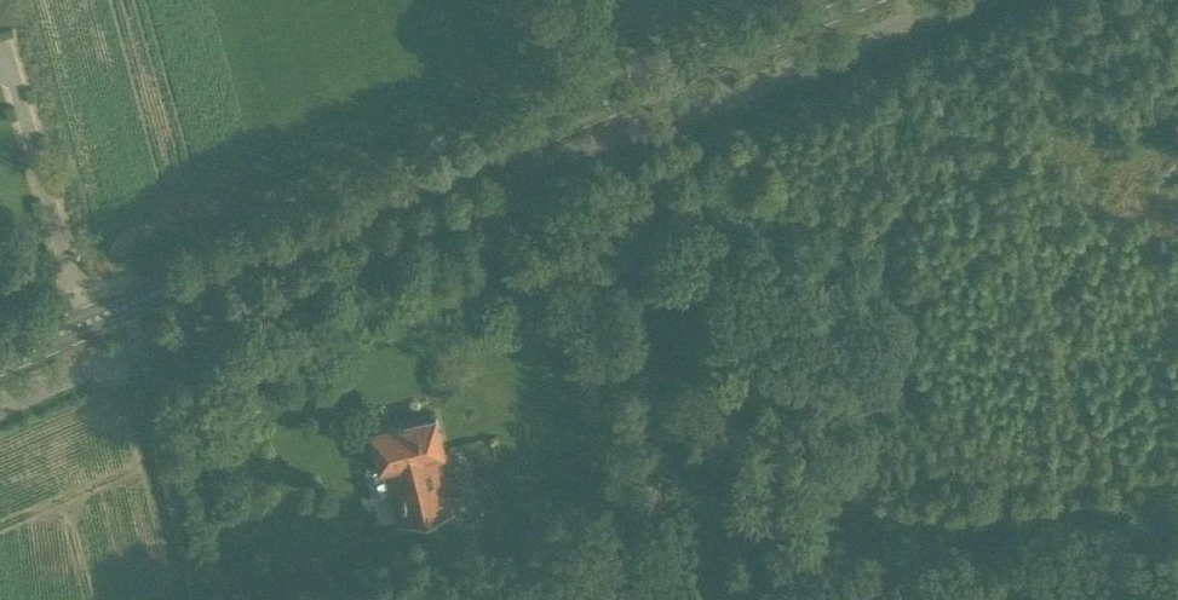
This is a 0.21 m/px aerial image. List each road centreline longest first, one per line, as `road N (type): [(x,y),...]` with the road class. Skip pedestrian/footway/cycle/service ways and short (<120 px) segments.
road 1 (unclassified): [(0,410),(475,203),(576,147),(692,113),(957,0)]
road 2 (secondary): [(0,359),(849,0)]

